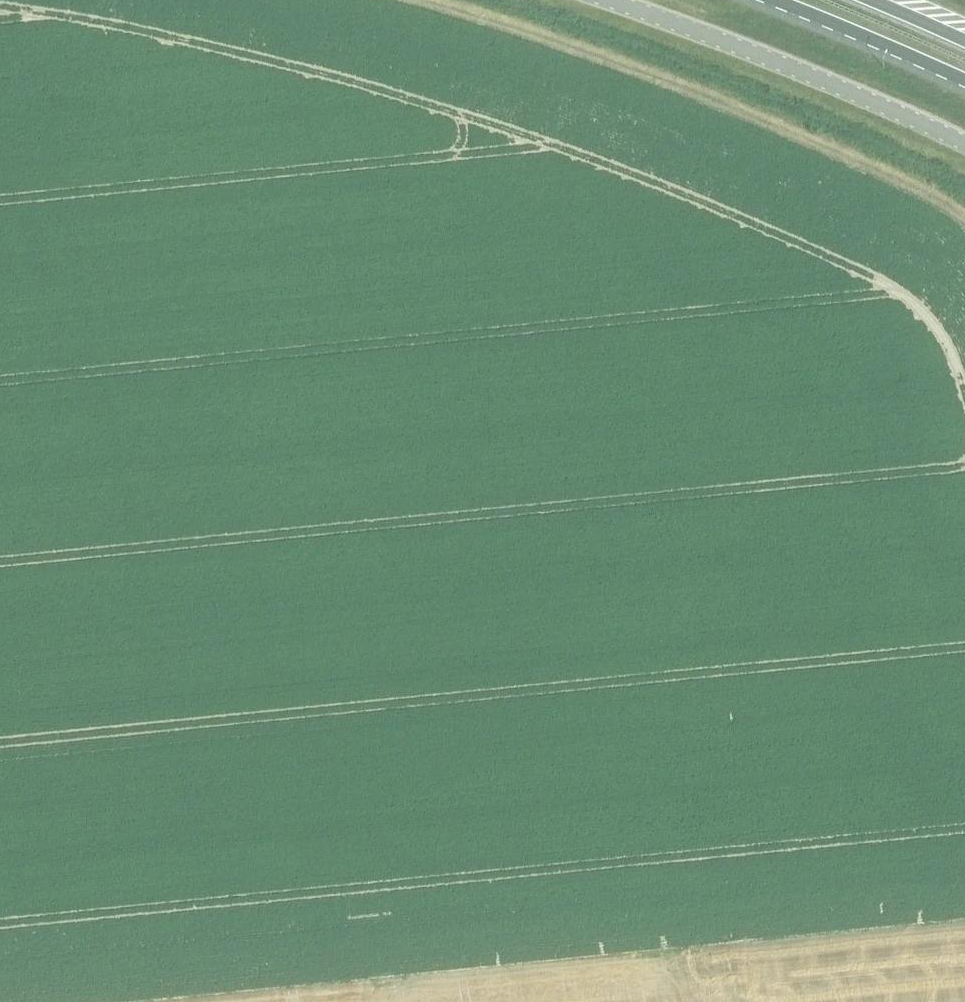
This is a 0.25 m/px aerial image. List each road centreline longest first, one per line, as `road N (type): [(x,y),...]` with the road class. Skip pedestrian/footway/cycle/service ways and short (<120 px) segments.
road 1 (unclassified): [(617,0),(964,143)]
road 2 (trunk): [(775,0),(964,80)]

